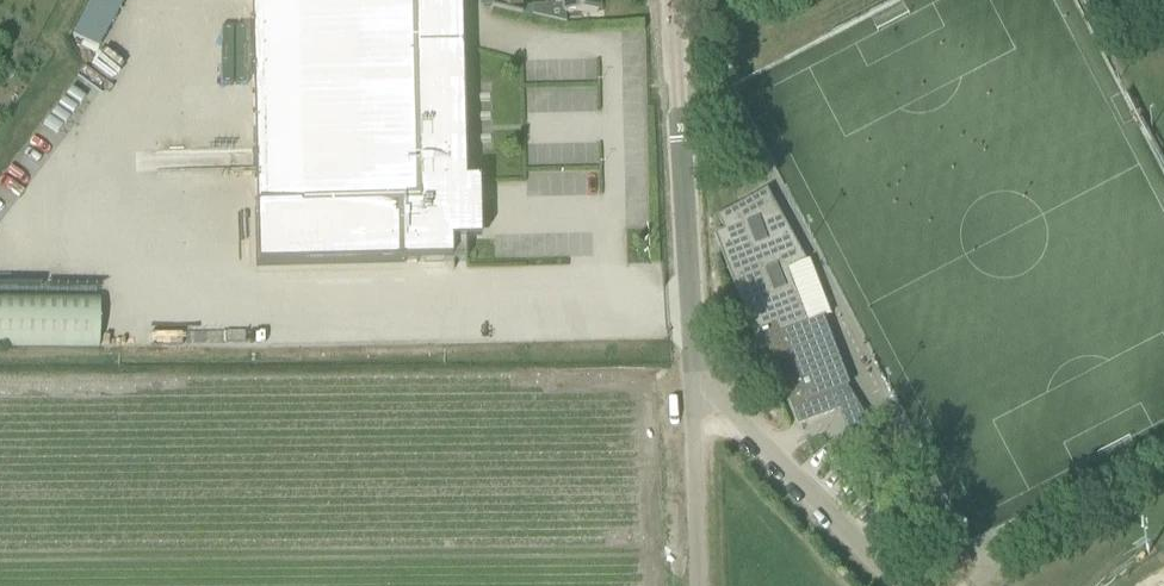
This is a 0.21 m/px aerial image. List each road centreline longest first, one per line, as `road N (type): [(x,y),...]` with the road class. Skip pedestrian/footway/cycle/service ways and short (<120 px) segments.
road 1 (unclassified): [(697,381),(675,0)]
road 2 (unclassified): [(900,585),(697,381)]
road 3 (unclassified): [(703,585),(697,381)]

